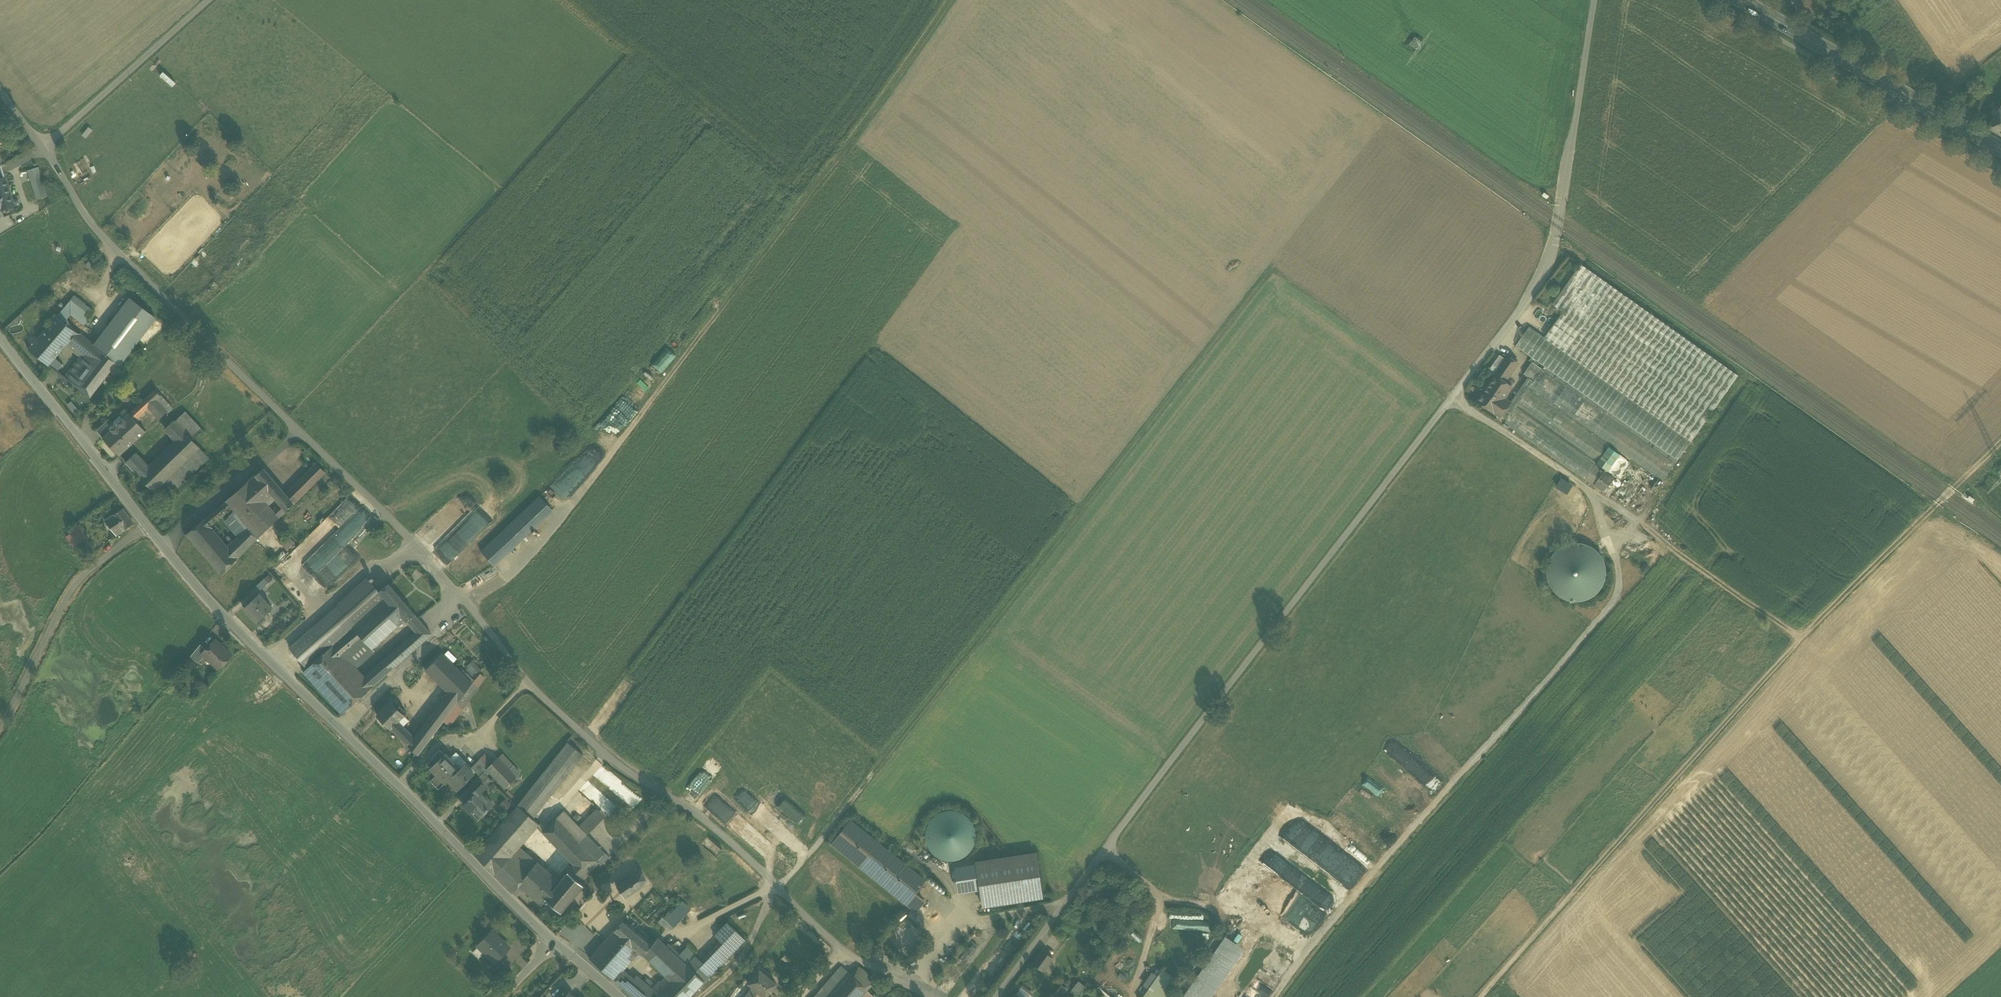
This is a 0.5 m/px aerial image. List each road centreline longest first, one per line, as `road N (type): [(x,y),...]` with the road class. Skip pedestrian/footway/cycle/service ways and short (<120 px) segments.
road 1 (unclassified): [(926,996),(850,955),(734,844),(616,763),(550,704),(383,512),(103,238),(44,148)]
road 2 (unclassified): [(996,996),(1531,297),(1559,218),(1594,0)]
road 3 (track): [(781,889),(1272,272),(1454,396)]
road 4 (residential): [(0,337),(224,618),(538,928),(618,996)]
road 5 (track): [(950,0),(553,530),(520,565),(466,603)]
road 6 (track): [(1479,996),(1799,640),(2000,442)]
road 7 (track): [(1272,996),(1336,915),(1668,546)]
road 8 (track): [(1799,640),(1454,396)]
road 9 (primary): [(1740,0),(2000,150)]
road 10 (track): [(0,722),(71,590),(144,524)]
road 11 (unclassified): [(210,0),(44,148)]

